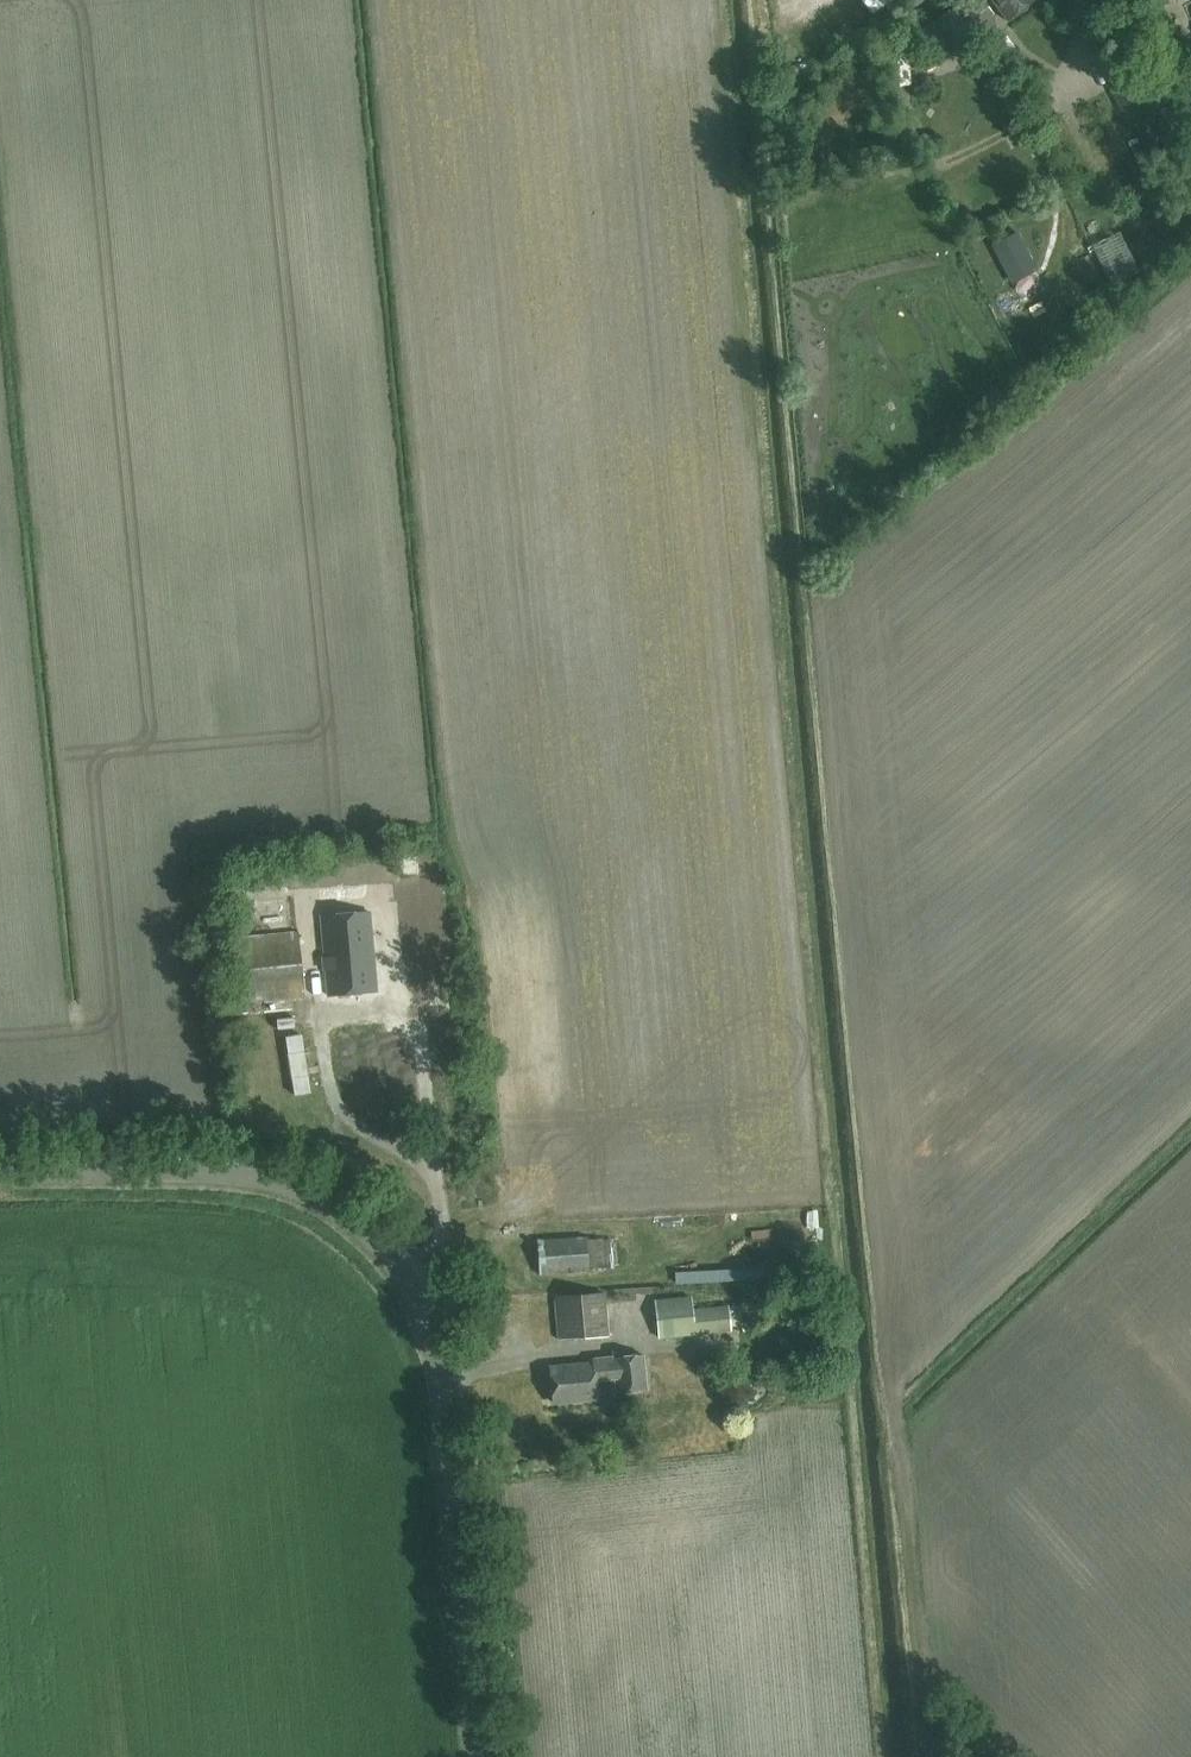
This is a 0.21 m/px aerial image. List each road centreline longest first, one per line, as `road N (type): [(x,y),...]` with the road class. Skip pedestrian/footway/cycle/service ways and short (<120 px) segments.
road 1 (unclassified): [(483,1756),(456,1414),(423,1304),(385,1248),(332,1205),(258,1176),(0,1172)]
road 2 (track): [(928,1756),(896,1388)]

